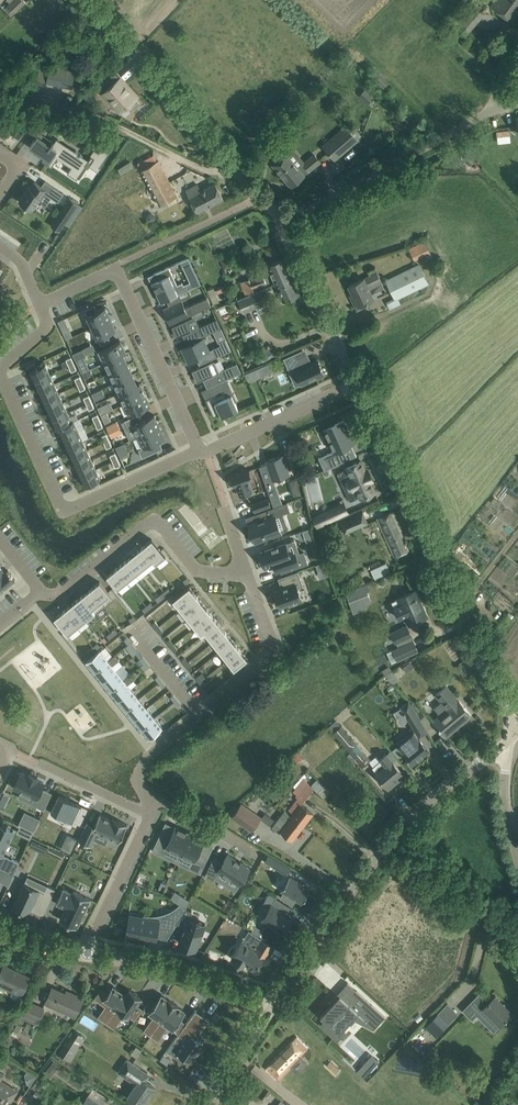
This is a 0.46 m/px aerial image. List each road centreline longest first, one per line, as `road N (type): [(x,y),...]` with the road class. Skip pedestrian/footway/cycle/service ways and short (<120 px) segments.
road 1 (unclassified): [(517,730),(356,386)]
road 2 (tertiary): [(272,1006),(393,837),(505,742)]
road 3 (residential): [(246,572),(274,655),(152,753),(138,782),(154,803)]
road 4 (residential): [(0,375),(62,511),(202,452)]
road 5 (unclassified): [(282,215),(229,168),(82,0)]
road 6 (residential): [(202,452),(115,269),(39,305)]
road 7 (unclassified): [(282,215),(517,104)]
road 8 (residential): [(40,590),(56,596),(154,519),(191,570),(246,572)]
road 9 (track): [(229,168),(193,163),(90,114),(0,96)]
road 10 (residential): [(272,1006),(168,968),(87,955)]
road 11 (unclassified): [(356,386),(280,229),(282,215)]
road 12 (residential): [(202,452),(356,386)]
road 13 (residential): [(87,955),(149,813)]
road 14 (unclassified): [(517,865),(506,815),(505,742)]
road 15 (residential): [(149,813),(37,763)]
road 16 (tertiary): [(201,1104),(272,1006)]
road 17 (residential): [(261,854),(196,814),(154,803)]

